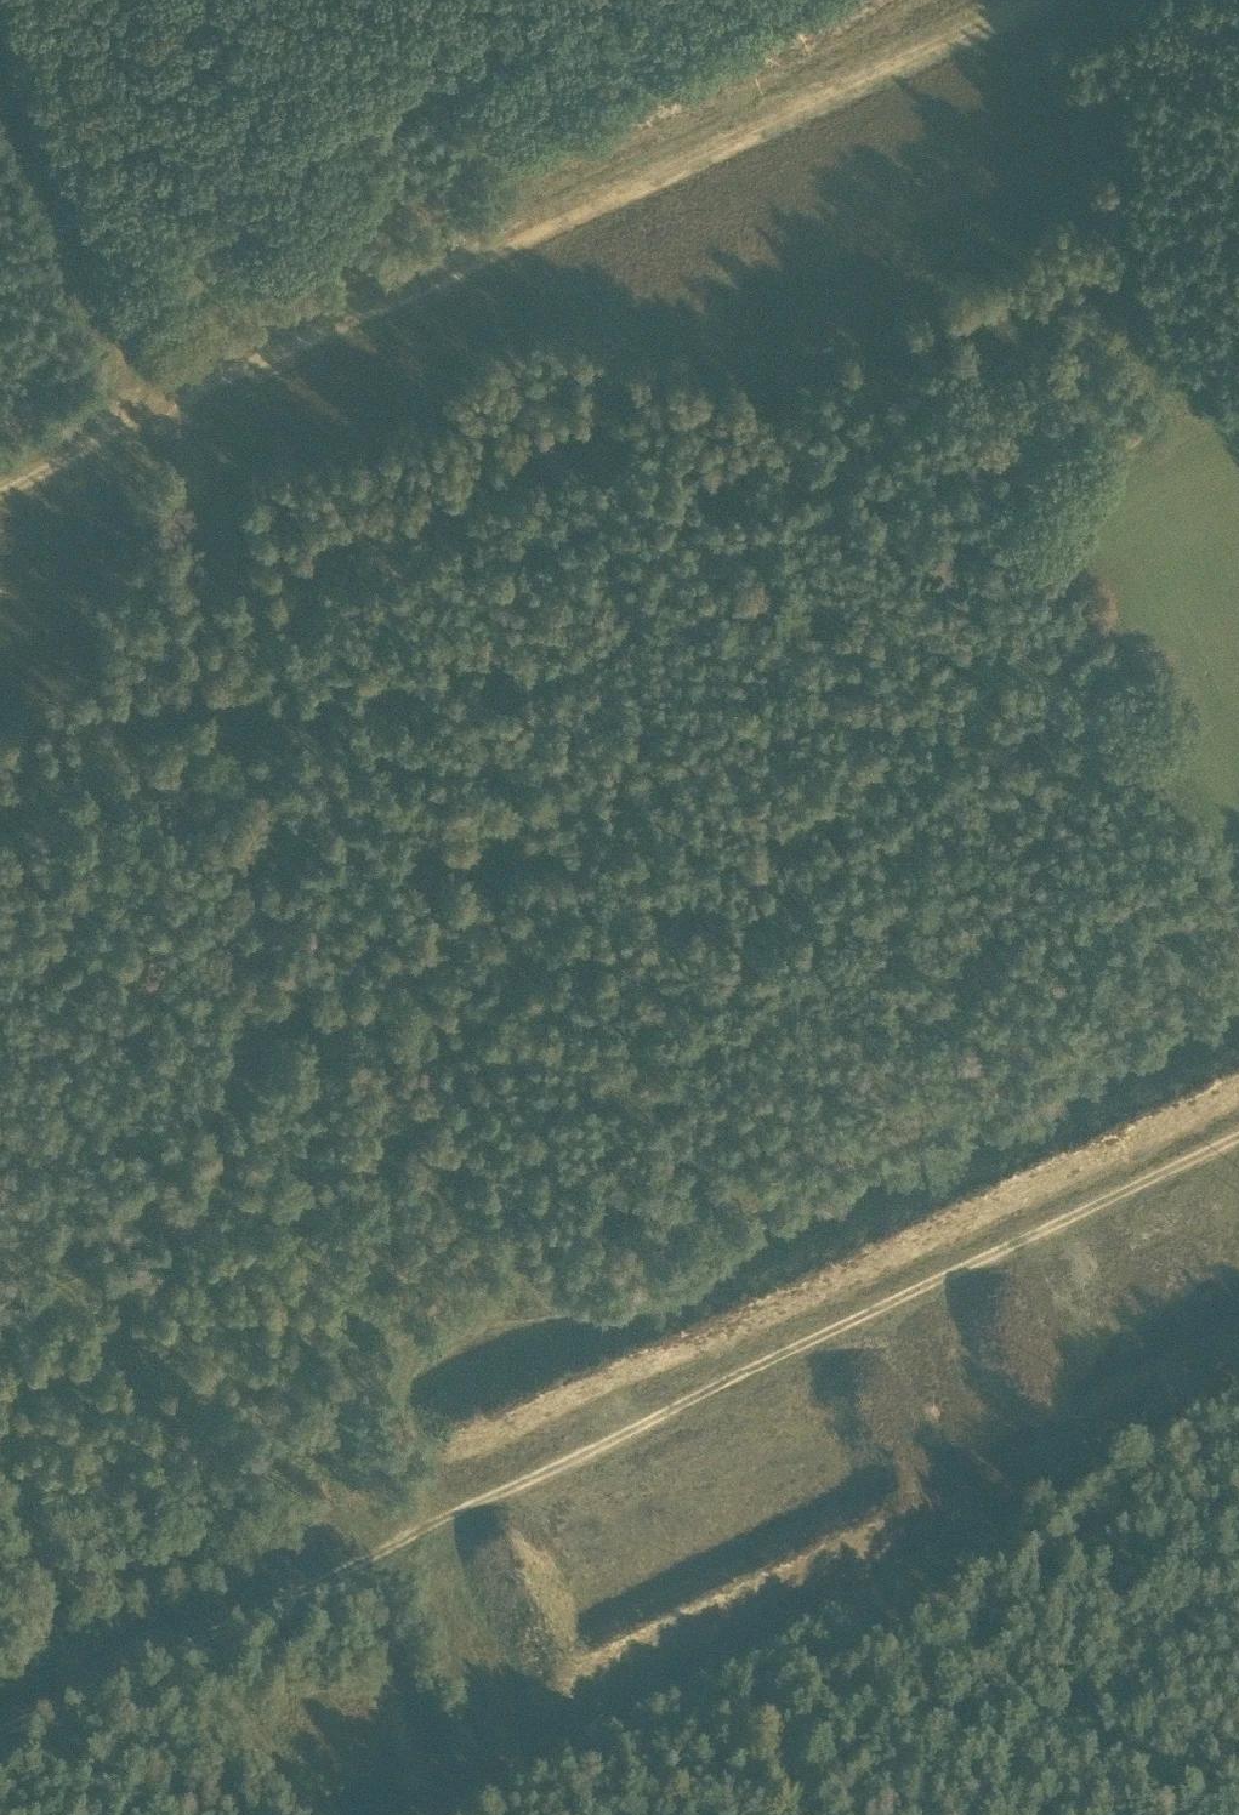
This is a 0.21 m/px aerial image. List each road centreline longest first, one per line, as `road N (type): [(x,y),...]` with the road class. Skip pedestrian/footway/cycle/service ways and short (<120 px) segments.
road 1 (track): [(0,1723),(1238,1143)]
road 2 (track): [(153,398),(402,946),(529,1247),(516,1285),(419,1369),(417,1437),(447,1516)]
road 3 (track): [(153,398),(1026,0)]
road 4 (track): [(0,30),(153,398)]
road 5 (track): [(0,478),(153,398)]

